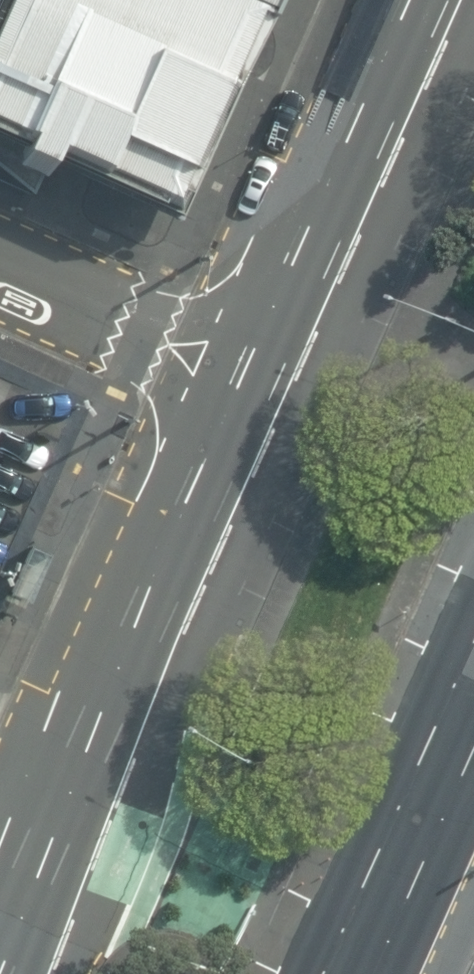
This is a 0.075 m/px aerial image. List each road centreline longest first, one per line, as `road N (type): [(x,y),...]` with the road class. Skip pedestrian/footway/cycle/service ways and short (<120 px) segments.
road 1 (primary): [(0,962),(70,782),(254,372)]
road 2 (primary): [(254,372),(422,0)]
road 3 (unclassified): [(254,372),(0,264)]
road 4 (trunk): [(473,733),(366,973)]

